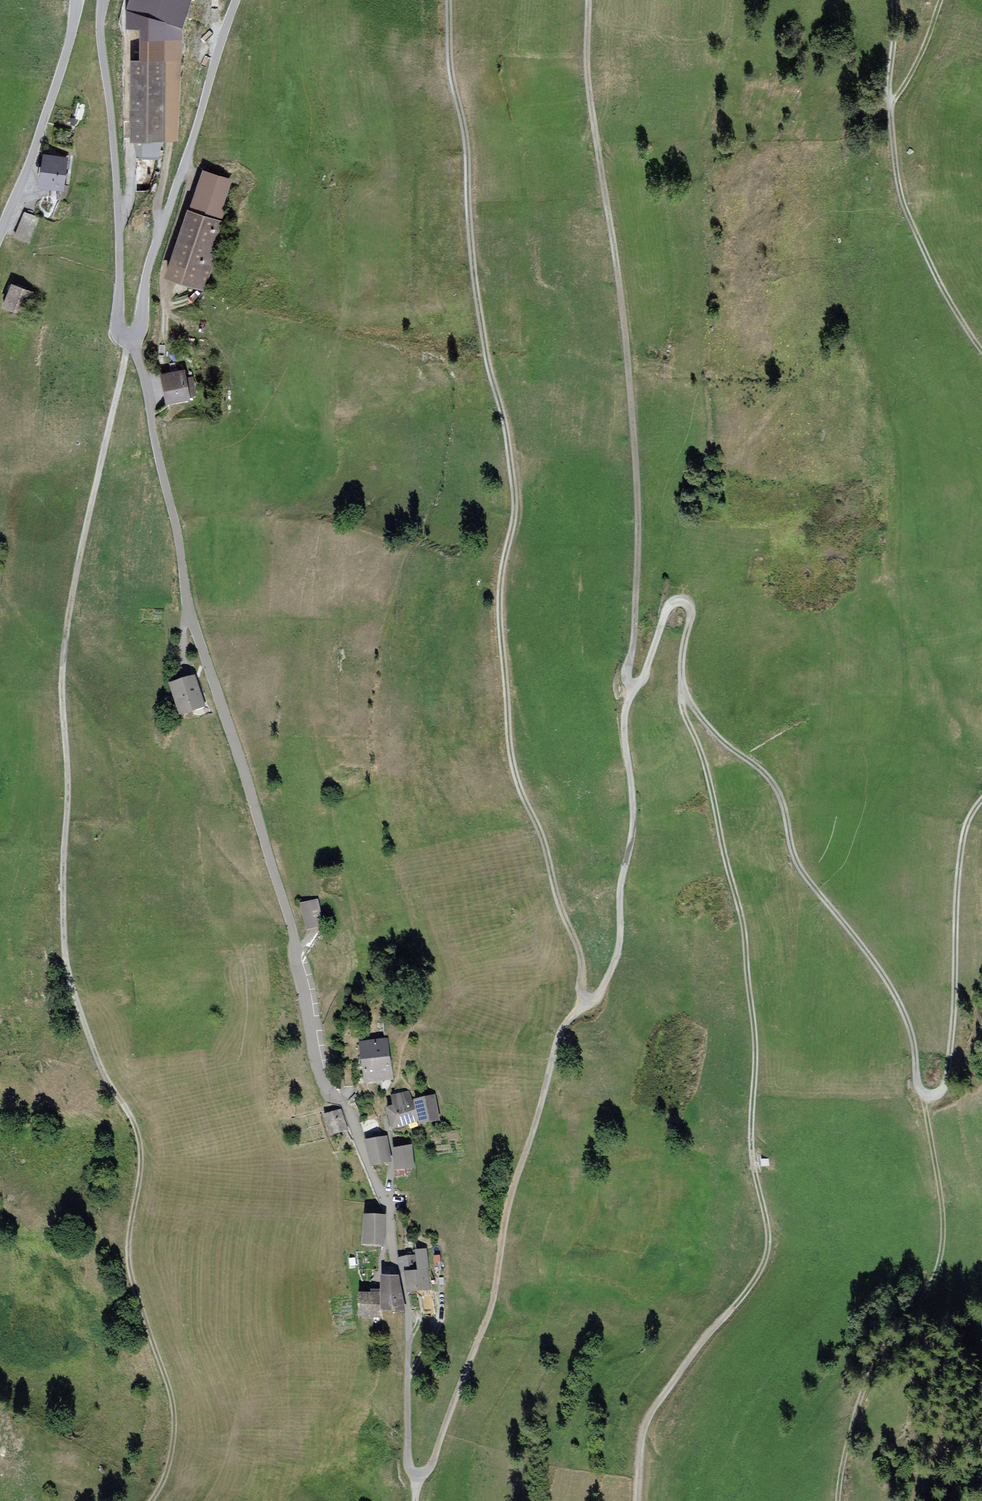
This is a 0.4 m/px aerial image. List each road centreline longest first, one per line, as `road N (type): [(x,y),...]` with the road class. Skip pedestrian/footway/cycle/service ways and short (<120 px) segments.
road 1 (track): [(129,339),(62,653),(61,890),(66,969),(102,1070),(139,1137),(127,1244),(131,1283),(173,1413),(163,1482),(151,1500)]
road 2 (unclassified): [(408,1339),(386,1206),(352,1120),(318,1070),(292,932),(187,608),(146,382),(129,339)]
road 3 (track): [(582,1003),(578,955),(511,770),(498,597),(514,511),(471,261),(447,0)]
road 4 (track): [(632,686),(667,609),(683,603),(690,614),(683,684),(699,715),(766,775),(789,855),(885,981),(923,1096),(939,1091),(967,819),(981,800)]
road 5 (track): [(632,686),(623,704),(631,839),(617,893),(619,948),(598,992),(558,1032),(505,1220),(490,1313),(430,1467),(415,1478),(407,1466),(408,1339)]
road 6 (track): [(637,1500),(651,1414),(756,1278),(769,1232),(752,1157),(755,1060),(741,913),(683,684)]
road 7 (track): [(586,0),(592,136),(621,318),(633,470),(635,593),(624,676),(632,686)]
road 8 (track): [(923,1096),(941,1214),(935,1272),(857,1404),(835,1500)]
road 9 (track): [(890,0),(886,79),(899,203),(981,353)]
road 10 (tertiary): [(236,0),(147,269),(140,331),(129,339)]
road 11 (tertiary): [(129,339),(119,326),(105,0)]
road 12 (tertiary): [(77,0),(50,104),(0,236)]

